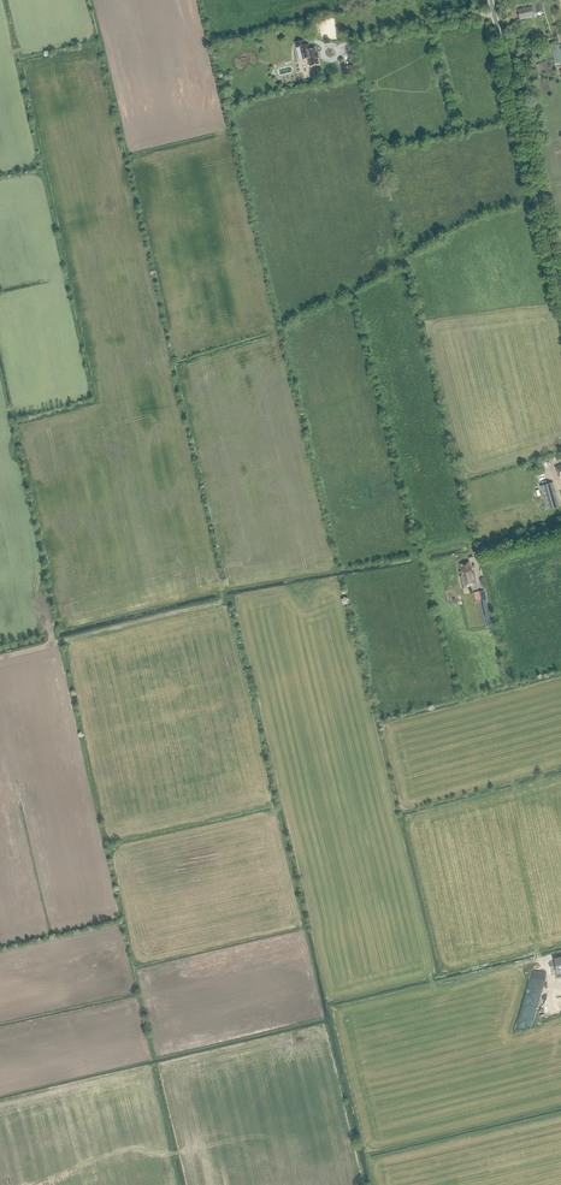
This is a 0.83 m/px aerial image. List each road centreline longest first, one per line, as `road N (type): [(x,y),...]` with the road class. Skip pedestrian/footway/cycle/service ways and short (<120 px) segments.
road 1 (unclassified): [(560,295),(490,0)]
road 2 (track): [(349,44),(493,13)]

